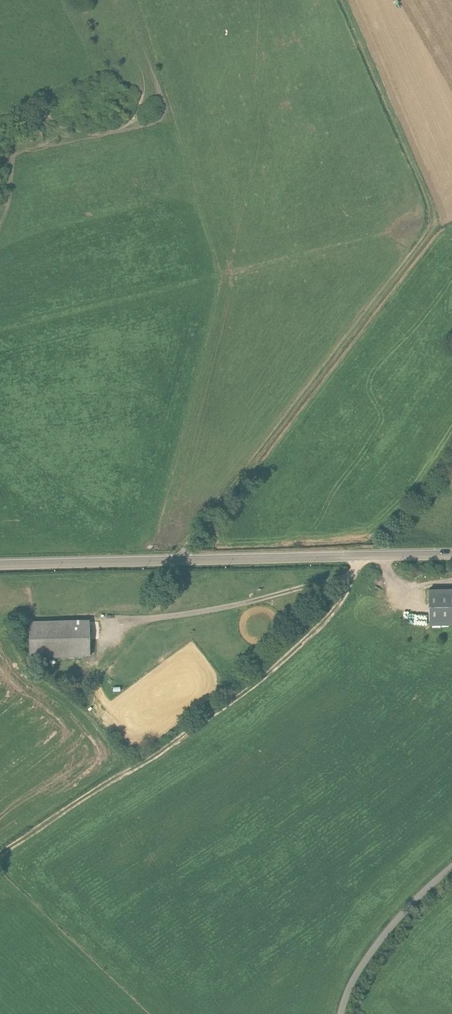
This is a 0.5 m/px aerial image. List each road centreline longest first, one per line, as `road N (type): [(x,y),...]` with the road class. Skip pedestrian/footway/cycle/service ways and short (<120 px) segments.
road 1 (track): [(182,561),(187,545),(430,226),(416,173),(342,0)]
road 2 (track): [(353,575),(335,615),(265,679),(0,862)]
road 3 (tertiary): [(0,564),(451,554)]
road 4 (track): [(359,556),(353,575),(337,580),(112,626),(94,690),(131,747)]
road 5 (unclassified): [(451,859),(416,888),(352,979),(339,1013)]

